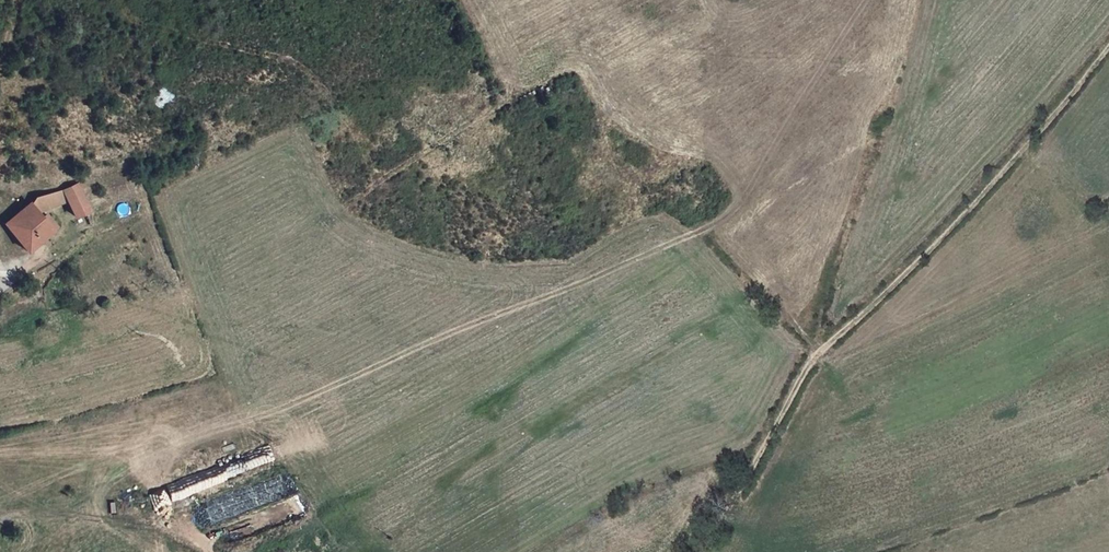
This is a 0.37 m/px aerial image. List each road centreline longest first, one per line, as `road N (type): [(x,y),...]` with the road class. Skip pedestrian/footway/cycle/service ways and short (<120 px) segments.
road 1 (track): [(1108,44),(1029,145),(812,354),(708,551)]
road 2 (track): [(812,354),(887,118)]

